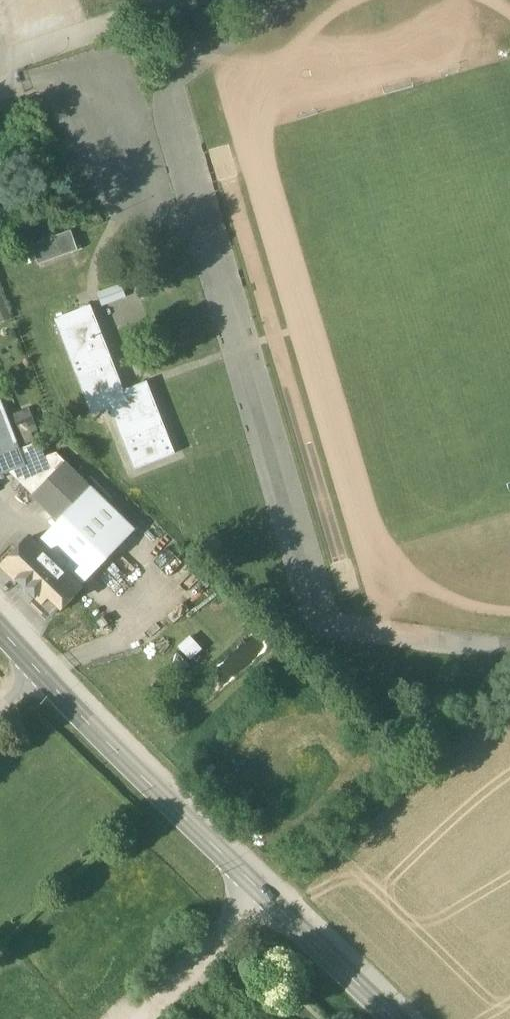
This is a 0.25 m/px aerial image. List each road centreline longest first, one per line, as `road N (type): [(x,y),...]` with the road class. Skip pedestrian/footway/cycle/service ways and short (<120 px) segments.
road 1 (secondary): [(393,1018),(0,635)]

